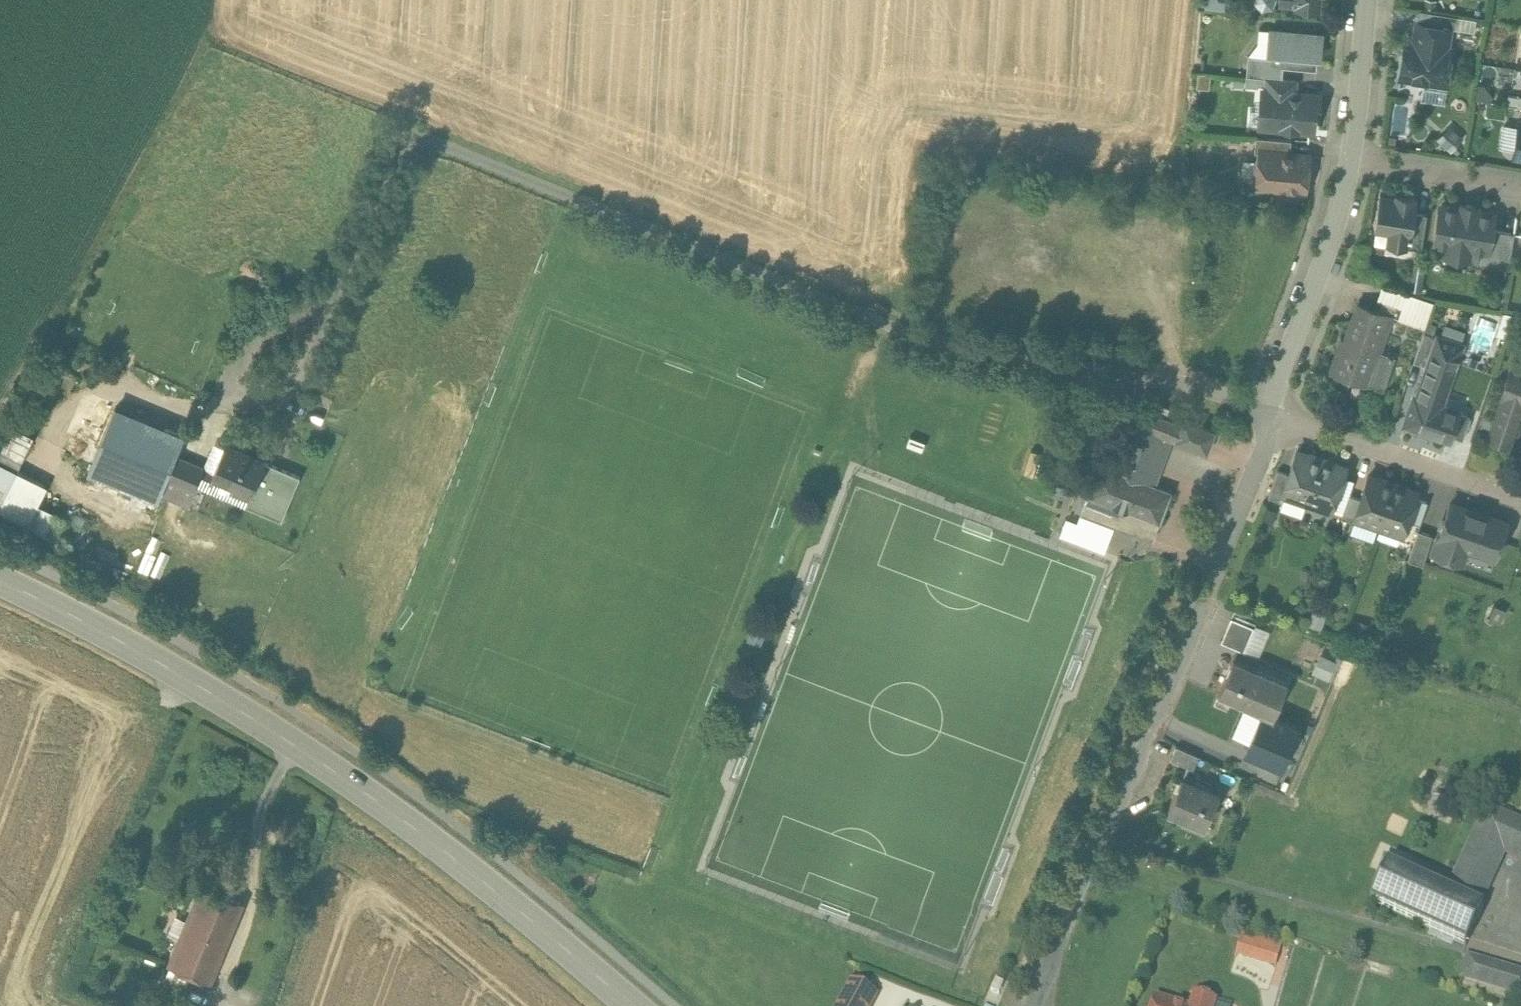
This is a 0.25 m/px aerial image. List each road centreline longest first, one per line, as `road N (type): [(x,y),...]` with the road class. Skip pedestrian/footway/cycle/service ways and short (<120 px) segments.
road 1 (residential): [(1276,415),(910,334),(450,149),(412,144),(384,175),(346,282),(272,359)]
road 2 (primary): [(634,1005),(461,860),(342,774),(159,660),(0,578)]
road 3 (residential): [(1276,415),(1033,1005)]
road 4 (residential): [(1355,160),(1276,415)]
road 5 (residential): [(1520,498),(1276,415)]
road 6 (residential): [(1355,160),(1520,186)]
road 7 (residential): [(1369,0),(1355,160)]

